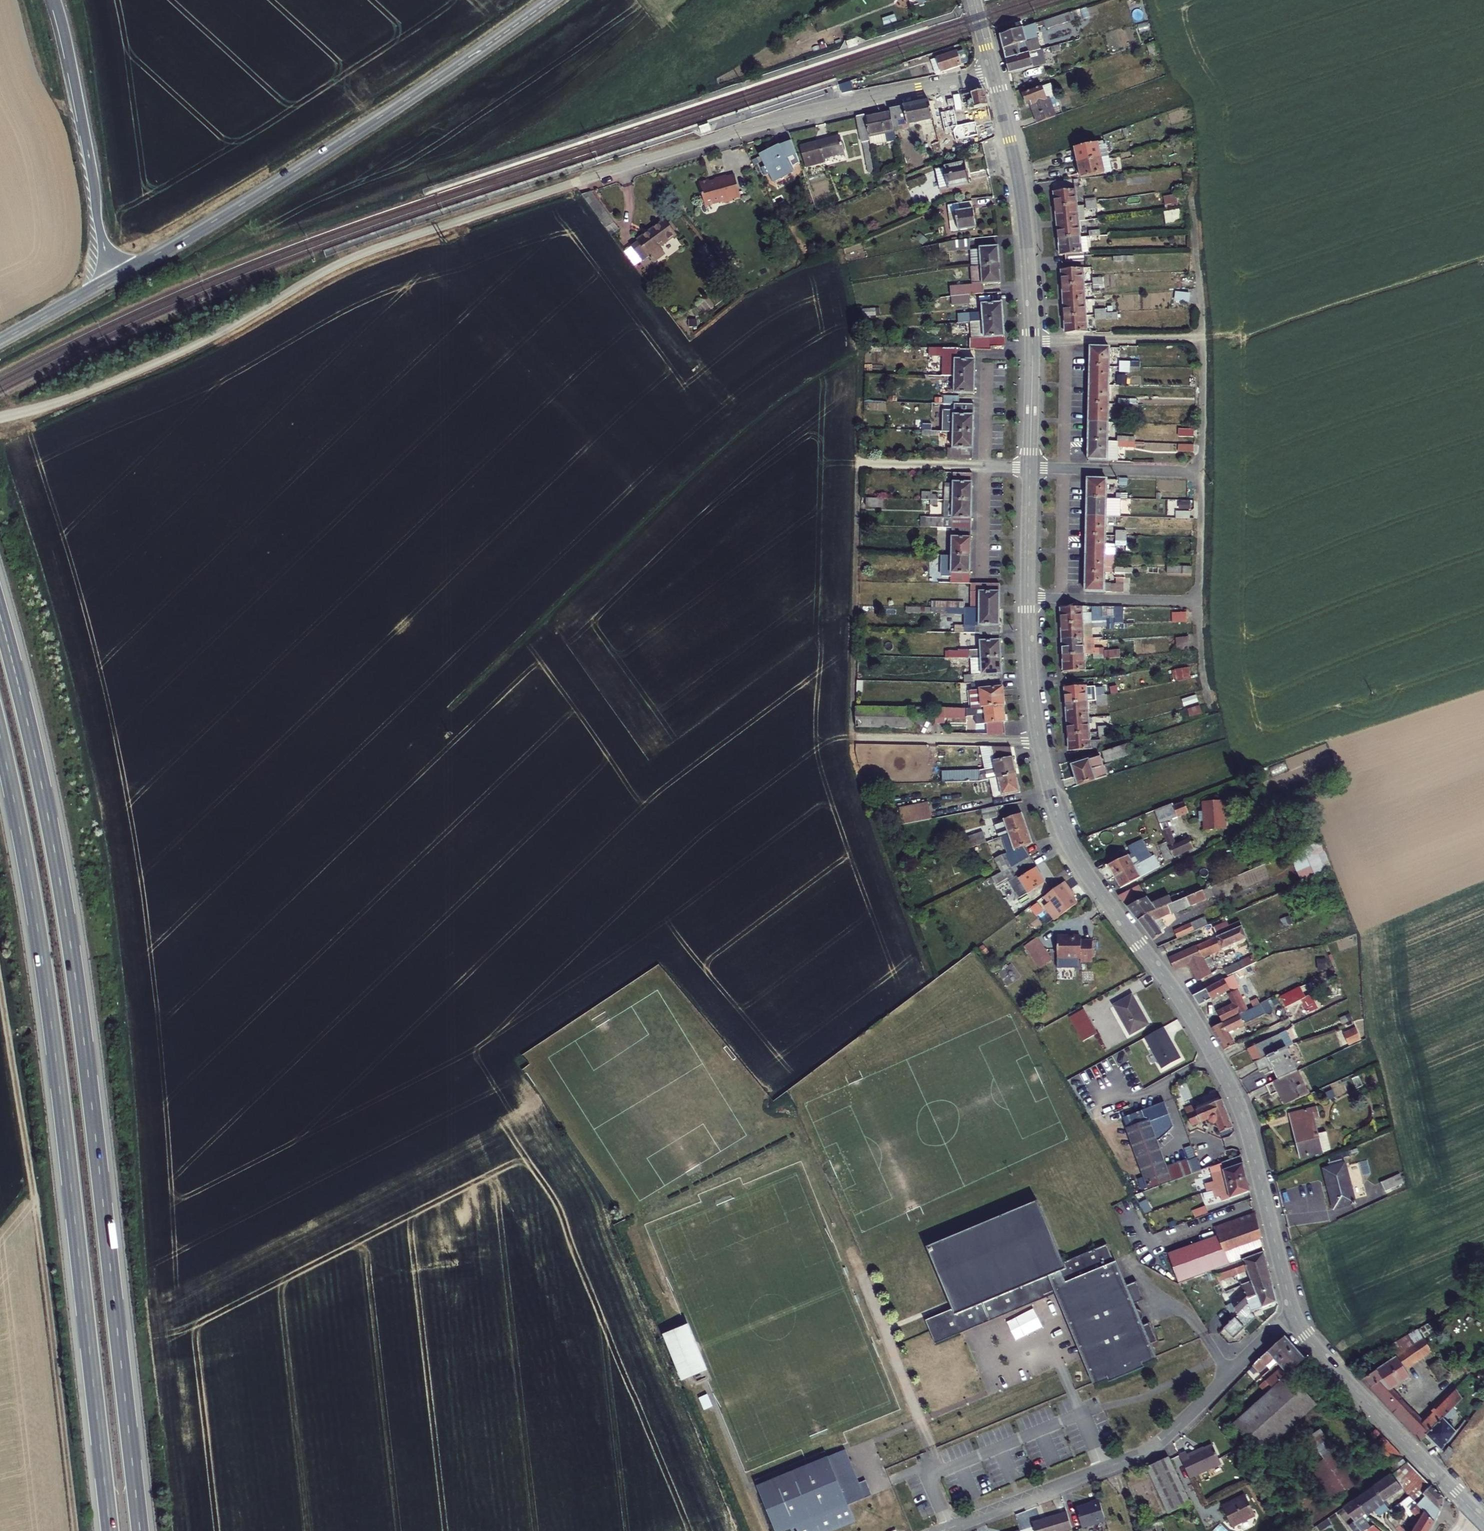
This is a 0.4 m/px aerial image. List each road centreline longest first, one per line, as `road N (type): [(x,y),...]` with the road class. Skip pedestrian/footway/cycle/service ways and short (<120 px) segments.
road 1 (trunk): [(140,1530),(70,948),(0,616)]
road 2 (trunk): [(0,738),(48,1000),(110,1530)]
road 3 (tertiary): [(1295,1312),(1231,1089),(1072,850),(1040,741)]
road 4 (unclassified): [(0,417),(197,346),(351,260),(571,183)]
road 5 (track): [(0,996),(32,1190),(68,1530)]
road 6 (tertiary): [(114,279),(335,146),(551,0)]
road 7 (unclassified): [(994,74),(765,124),(571,183)]
road 8 (residential): [(944,1530),(1152,1450),(1295,1312)]
road 9 (trunk): [(55,0),(114,279)]
road 10 (tertiary): [(1477,1517),(1314,1347),(1295,1312)]
road 11 (track): [(862,463),(852,738)]
road 12 (tertiary): [(1033,342),(1020,185),(994,74)]
road 13 (residential): [(1040,741),(852,738)]
road 14 (residential): [(1030,467),(1201,472)]
road 15 (residential): [(1204,339),(1033,342)]
road 16 (residential): [(1199,600),(1029,597)]
road 17 (residential): [(862,463),(1030,467)]
road 18 (residential): [(1191,179),(1204,339)]
road 19 (tertiary): [(1040,741),(1029,597)]
road 20 (residential): [(1204,339),(1201,472)]
road 21 (tertiary): [(1029,597),(1030,467)]
road 22 (tertiary): [(0,341),(114,279)]
road 23 (residential): [(1201,472),(1199,600)]
road 24 (tertiary): [(1030,467),(1033,342)]

